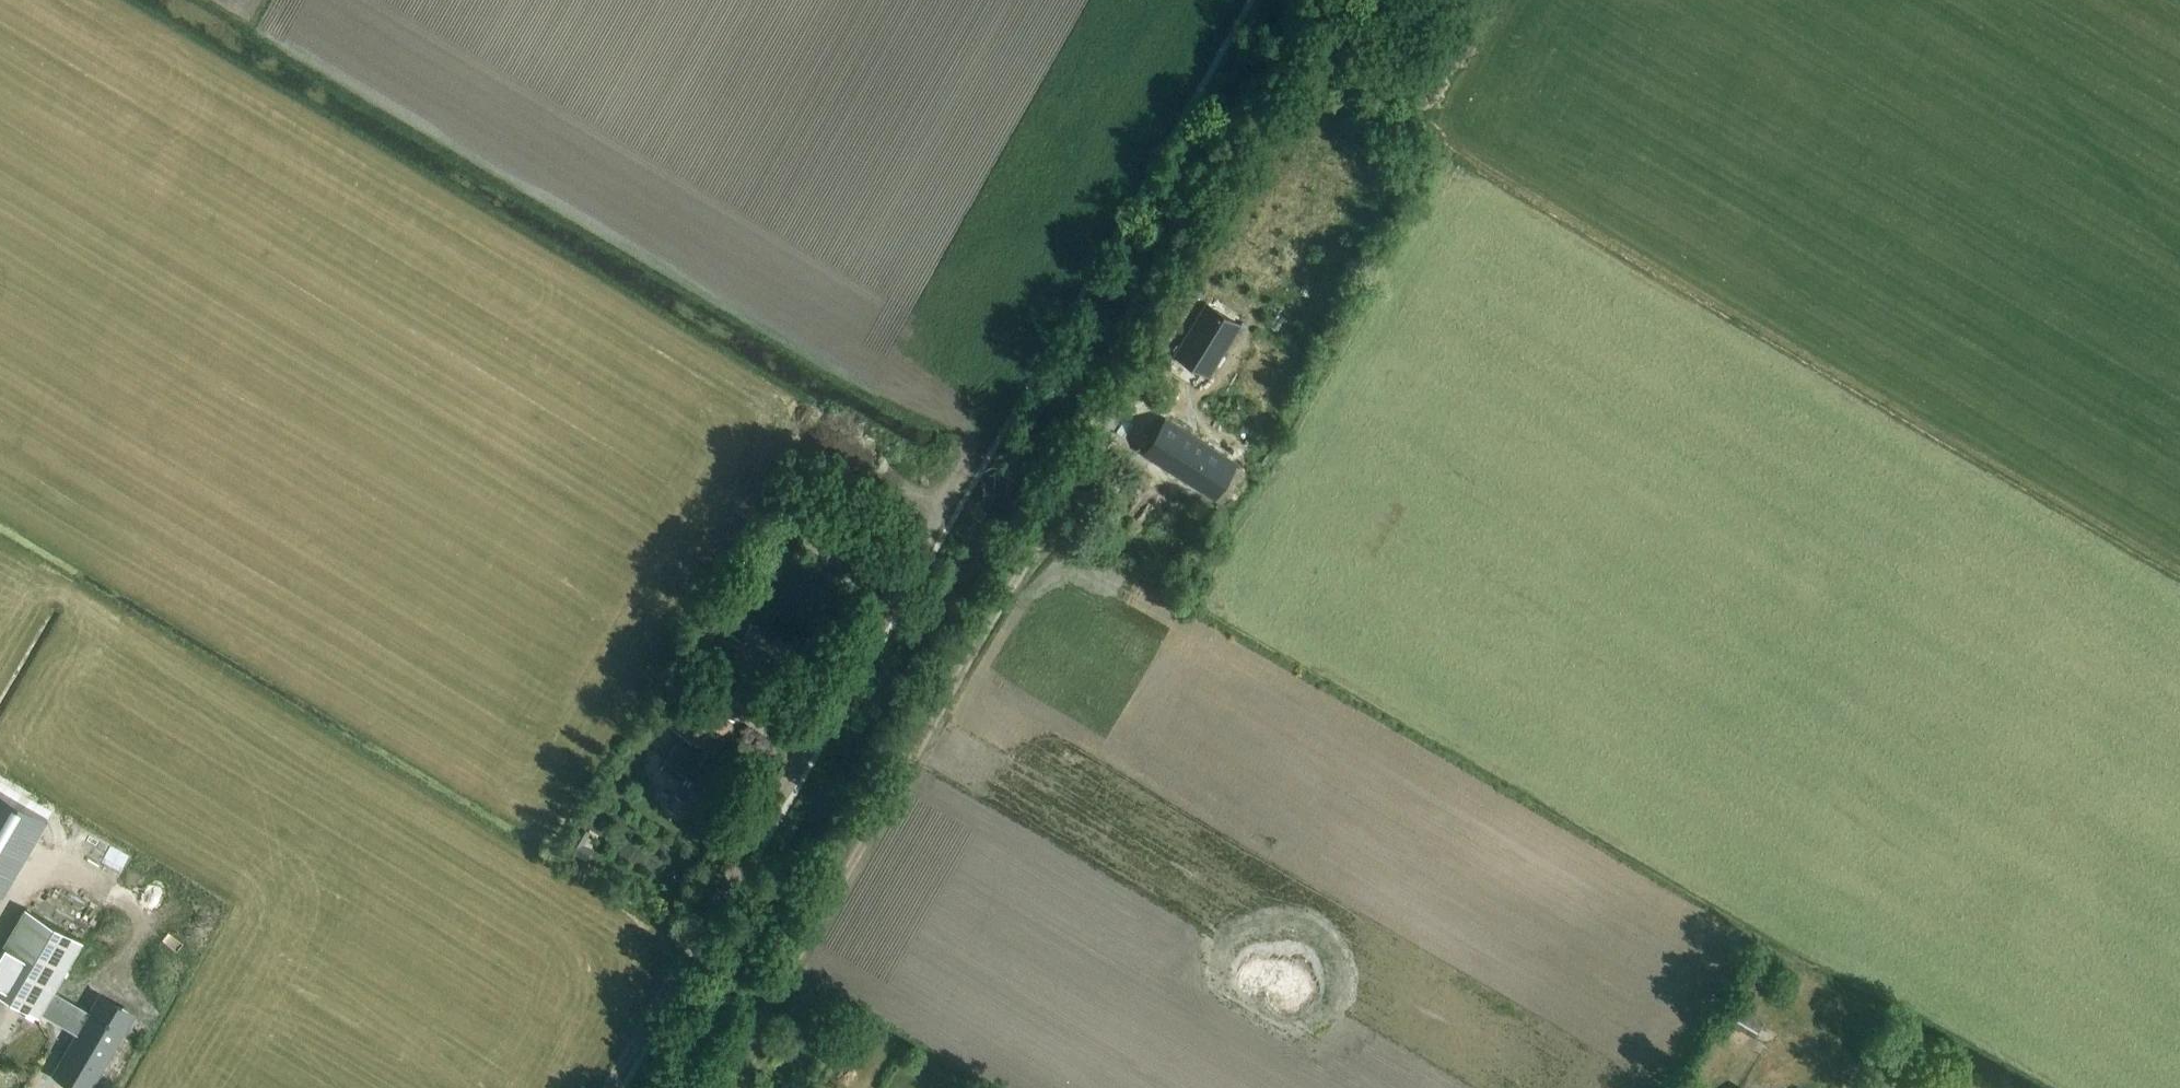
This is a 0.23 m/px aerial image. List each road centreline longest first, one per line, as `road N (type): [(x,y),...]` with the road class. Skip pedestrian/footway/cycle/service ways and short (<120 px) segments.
road 1 (track): [(605,1087),(970,458)]

